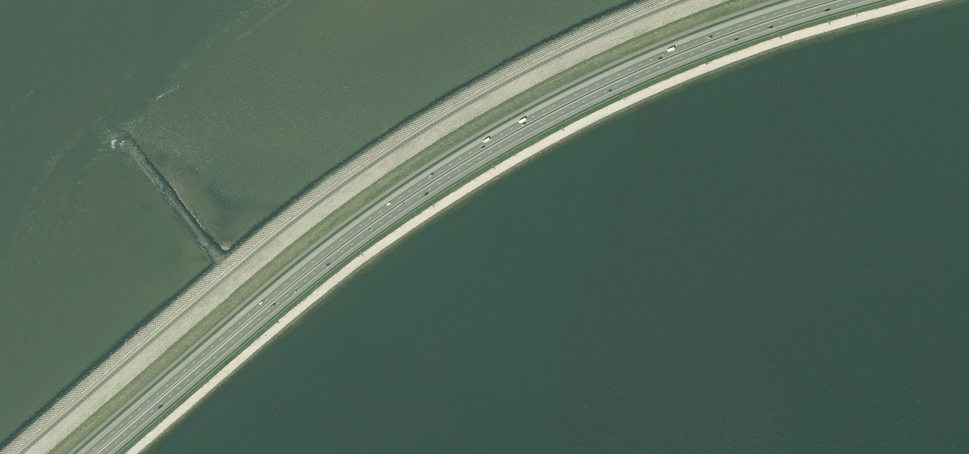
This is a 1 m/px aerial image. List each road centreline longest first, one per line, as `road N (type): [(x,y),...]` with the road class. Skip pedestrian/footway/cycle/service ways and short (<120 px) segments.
road 1 (motorway): [(103,453),(339,254),(492,151),(663,66),(855,0)]
road 2 (motorway): [(819,0),(612,77),(449,165),(297,274),(87,453)]

